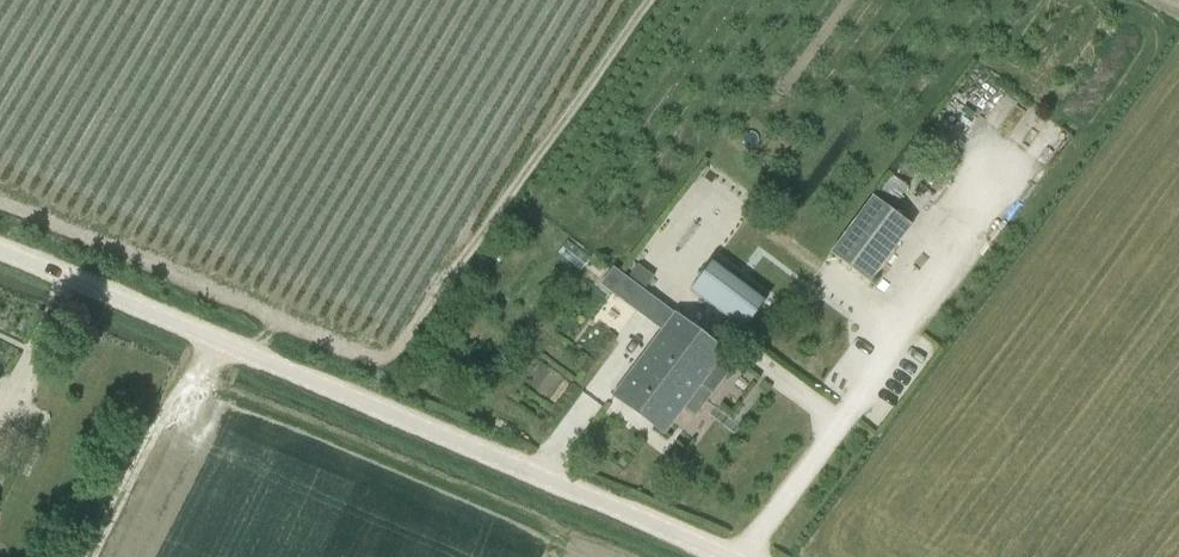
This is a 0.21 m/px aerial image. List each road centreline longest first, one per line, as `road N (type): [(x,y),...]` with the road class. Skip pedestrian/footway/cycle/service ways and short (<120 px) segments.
road 1 (track): [(0,202),(387,361),(651,0)]
road 2 (unclassified): [(728,556),(0,250)]
road 3 (track): [(98,556),(211,339)]

